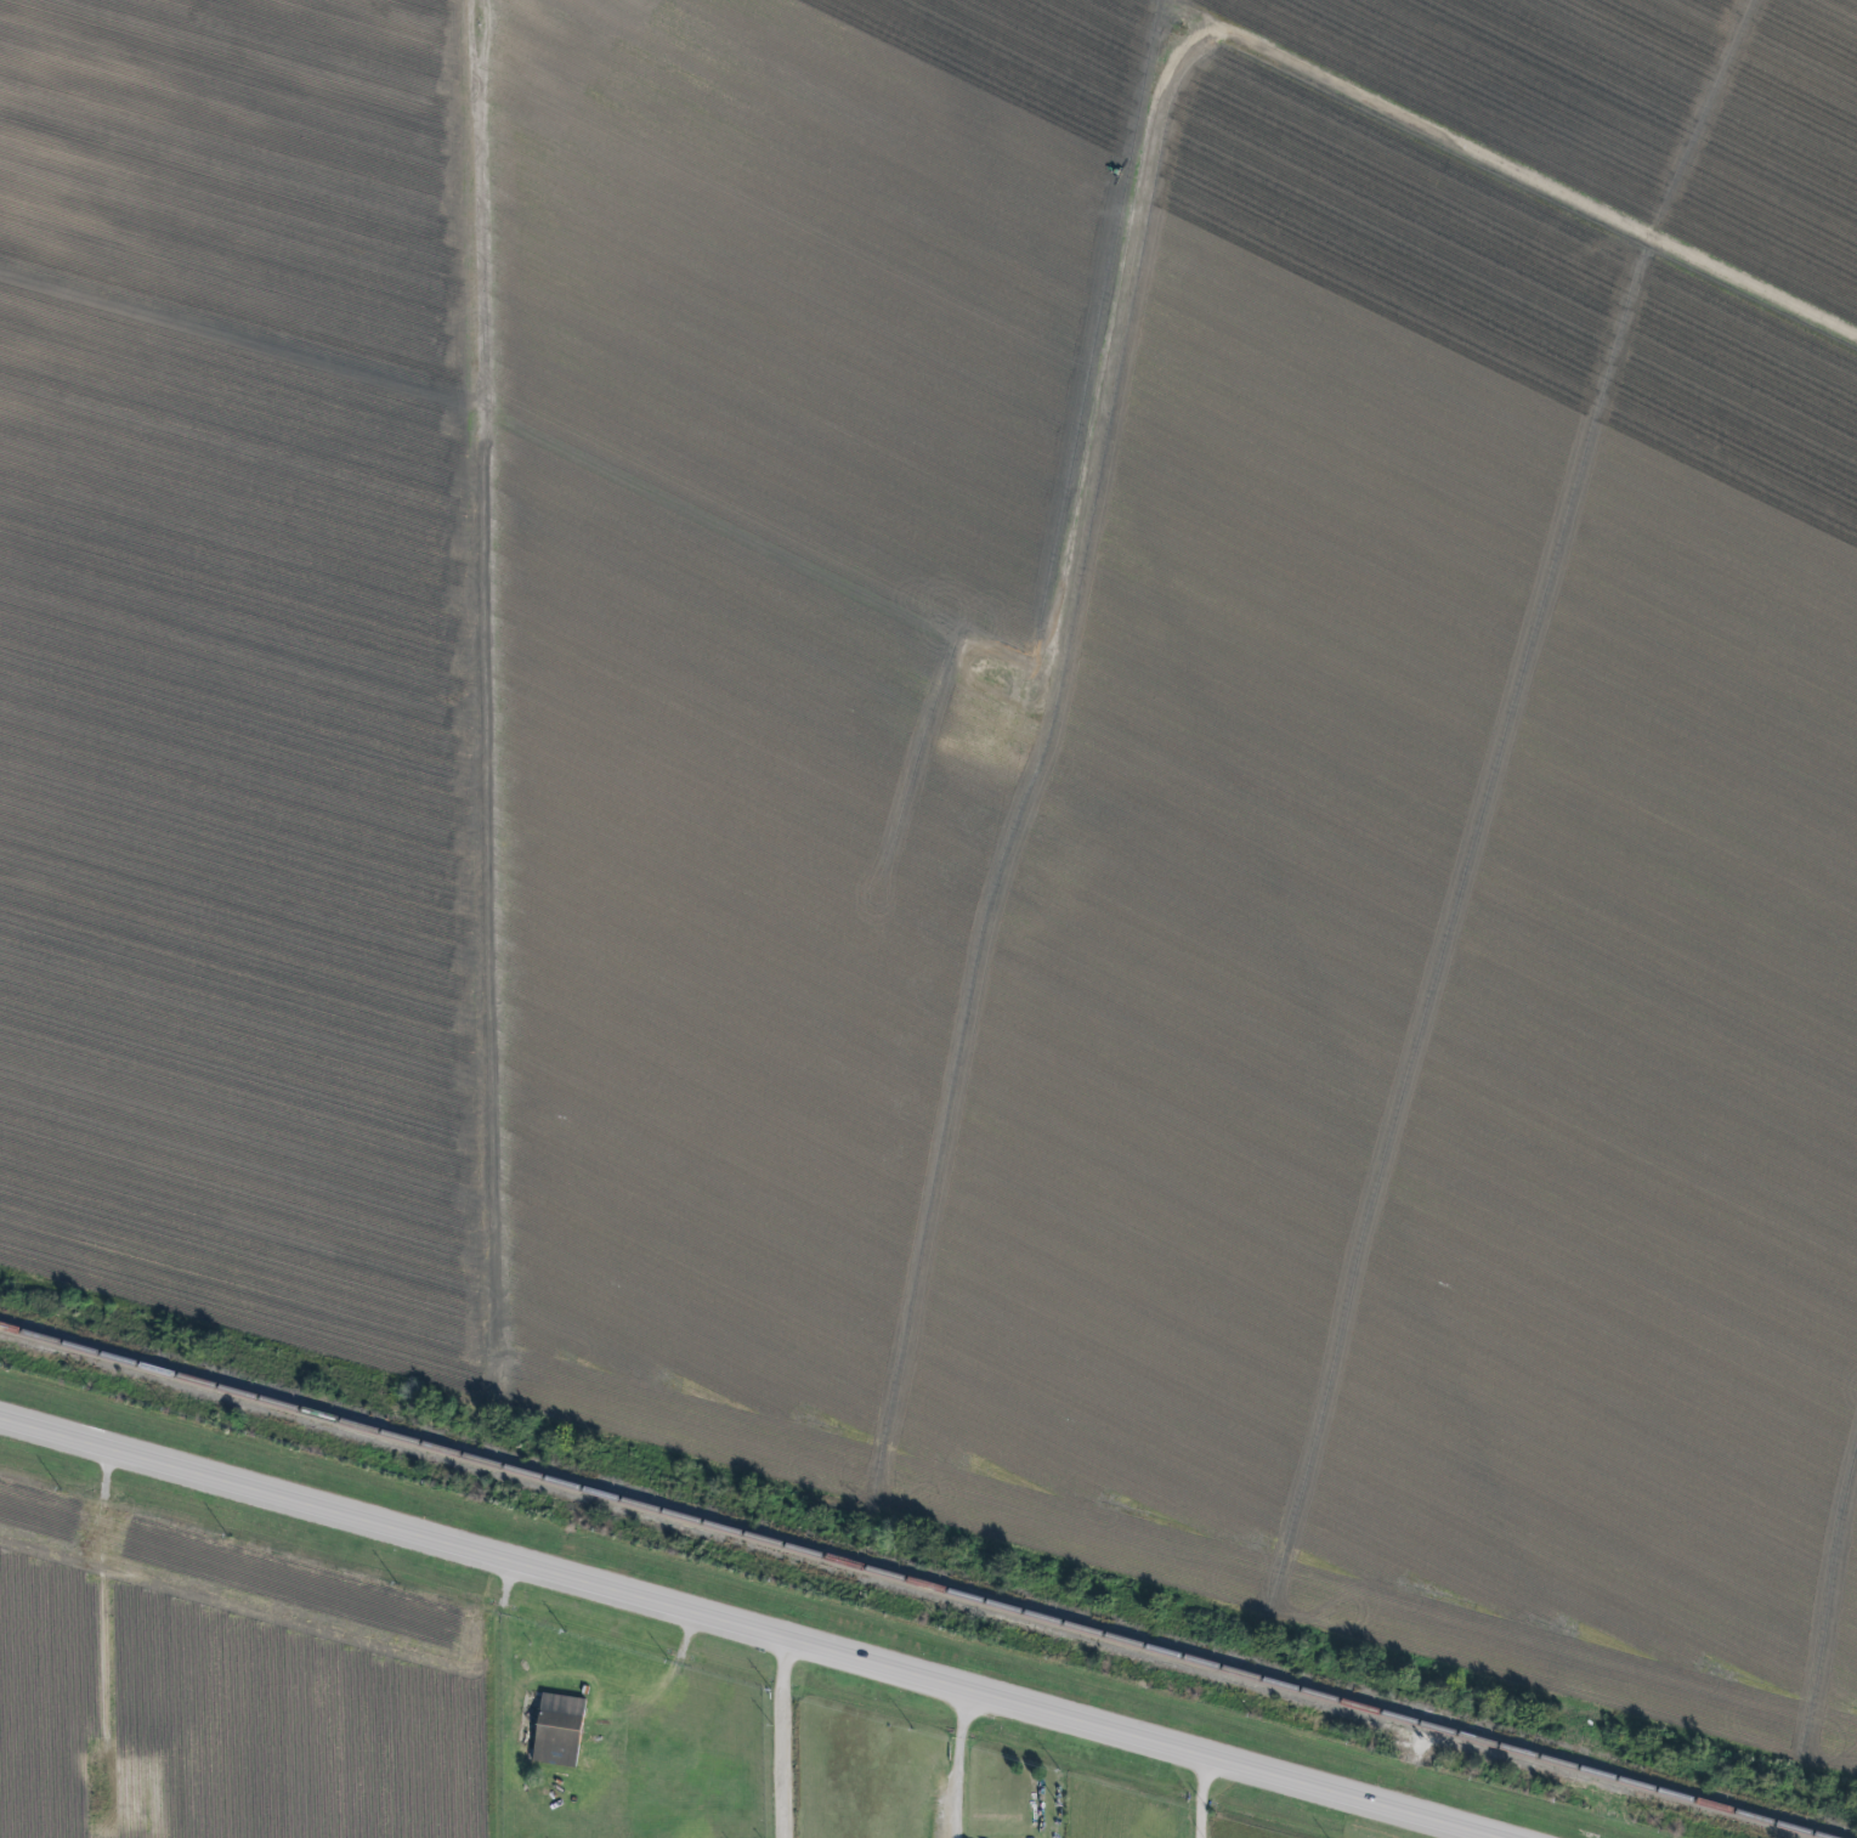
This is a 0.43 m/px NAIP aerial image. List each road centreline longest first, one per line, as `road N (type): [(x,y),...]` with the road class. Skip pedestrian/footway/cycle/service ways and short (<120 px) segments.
road 1 (primary): [(1490,1837),(0,1420)]

